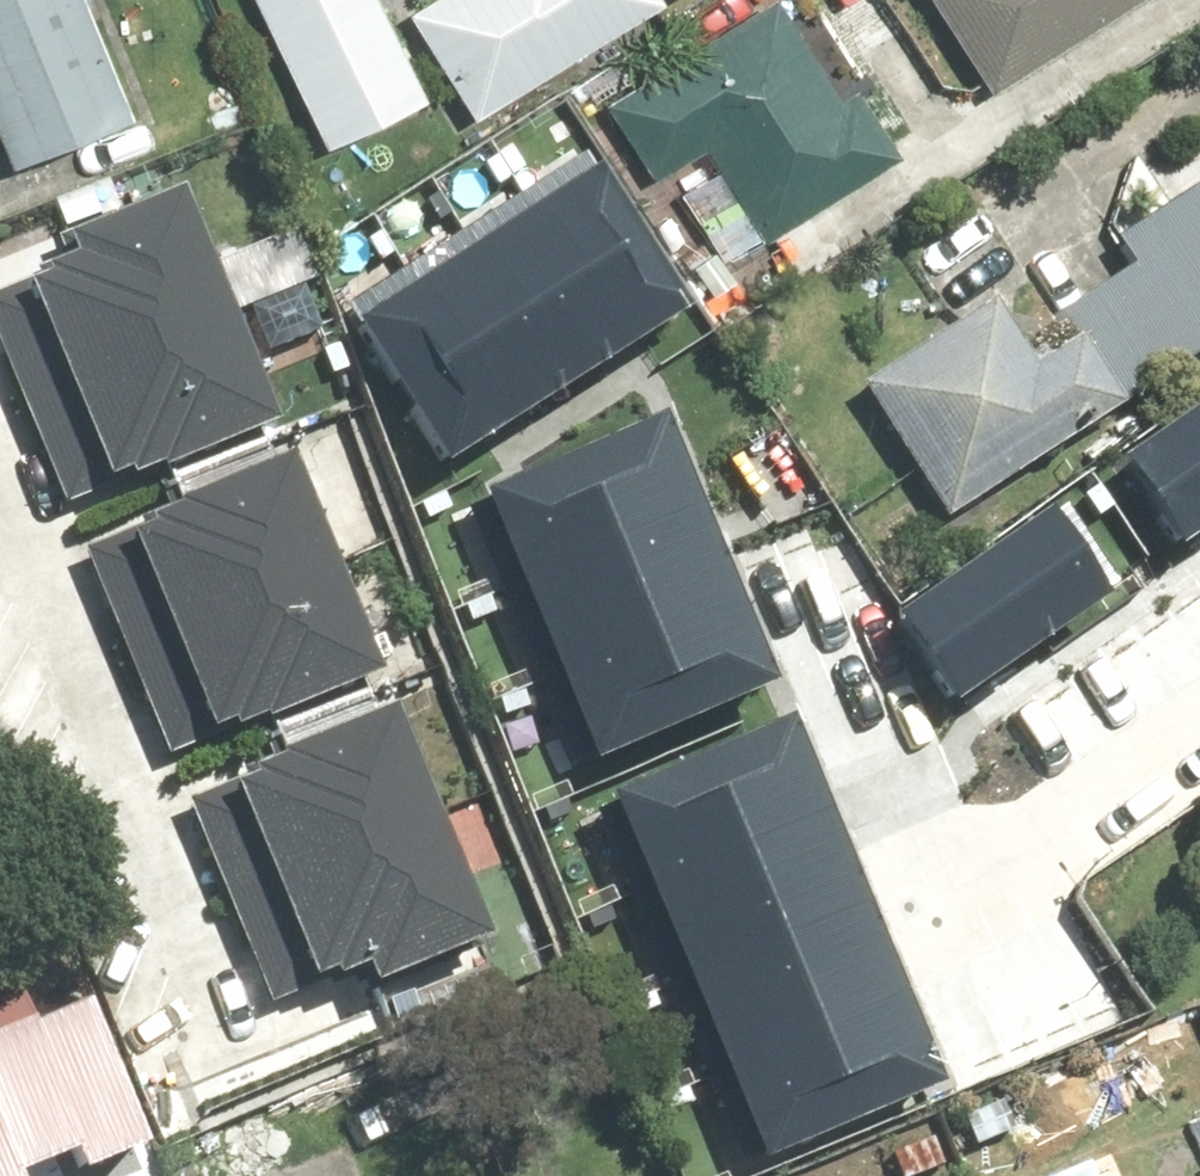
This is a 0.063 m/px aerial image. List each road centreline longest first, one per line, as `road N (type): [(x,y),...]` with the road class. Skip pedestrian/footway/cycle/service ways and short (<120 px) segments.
road 1 (residential): [(169,1076),(0,658)]
road 2 (residential): [(1199,749),(970,893)]
road 3 (residential): [(970,893),(890,717)]
road 4 (residential): [(970,893),(1017,1019)]

